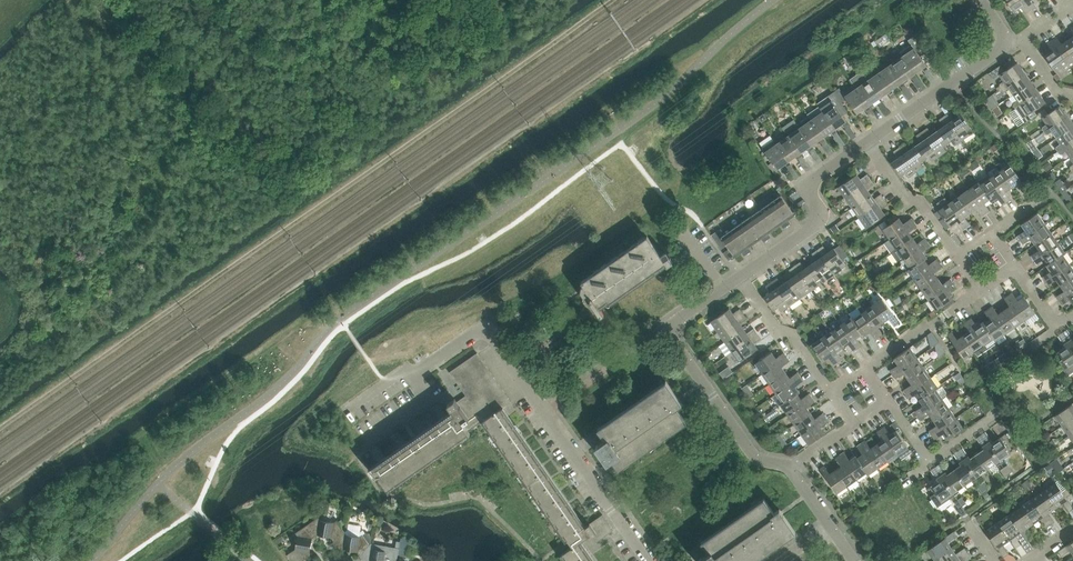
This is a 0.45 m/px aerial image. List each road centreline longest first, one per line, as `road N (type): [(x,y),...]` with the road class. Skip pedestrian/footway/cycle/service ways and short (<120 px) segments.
road 1 (track): [(618,0),(0,429)]
road 2 (residential): [(648,560),(483,327)]
road 3 (residential): [(788,467),(756,459),(665,327),(737,277)]
road 4 (residential): [(737,277),(816,222),(808,184),(867,143)]
road 5 (residential): [(867,143),(1012,41)]
road 6 (residential): [(737,277),(830,392)]
road 7 (residential): [(957,256),(867,143)]
road 8 (residential): [(865,369),(980,290)]

